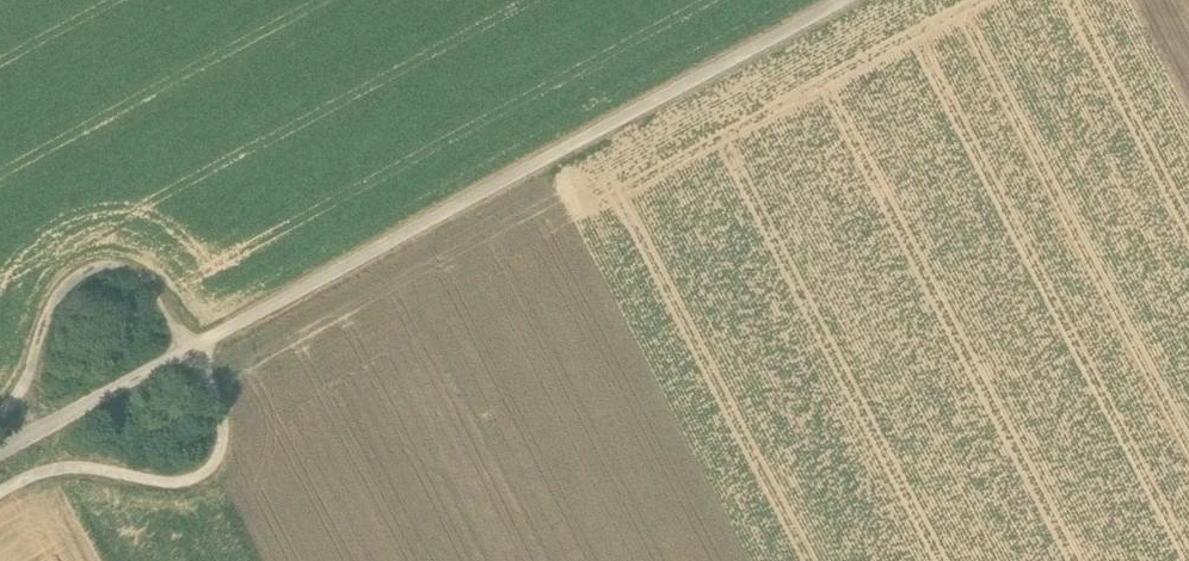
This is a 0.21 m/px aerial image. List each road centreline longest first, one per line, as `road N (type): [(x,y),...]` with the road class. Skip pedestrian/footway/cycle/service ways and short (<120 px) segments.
road 1 (track): [(843,0),(0,452)]
road 2 (track): [(0,496),(43,474),(79,469),(166,484),(194,481),(213,466),(224,422),(191,349)]
road 3 (track): [(0,417),(30,370),(50,307),(69,283),(98,268),(143,277),(191,349)]

